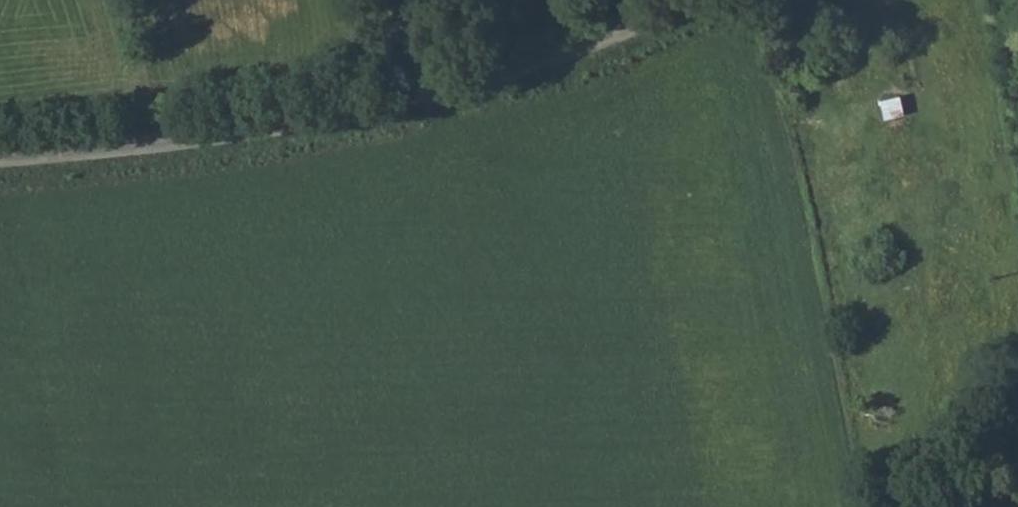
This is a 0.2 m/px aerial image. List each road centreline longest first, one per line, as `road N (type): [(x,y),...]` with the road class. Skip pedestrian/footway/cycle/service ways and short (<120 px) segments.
road 1 (tertiary): [(698,0),(634,32),(493,78),(309,123),(0,157)]

